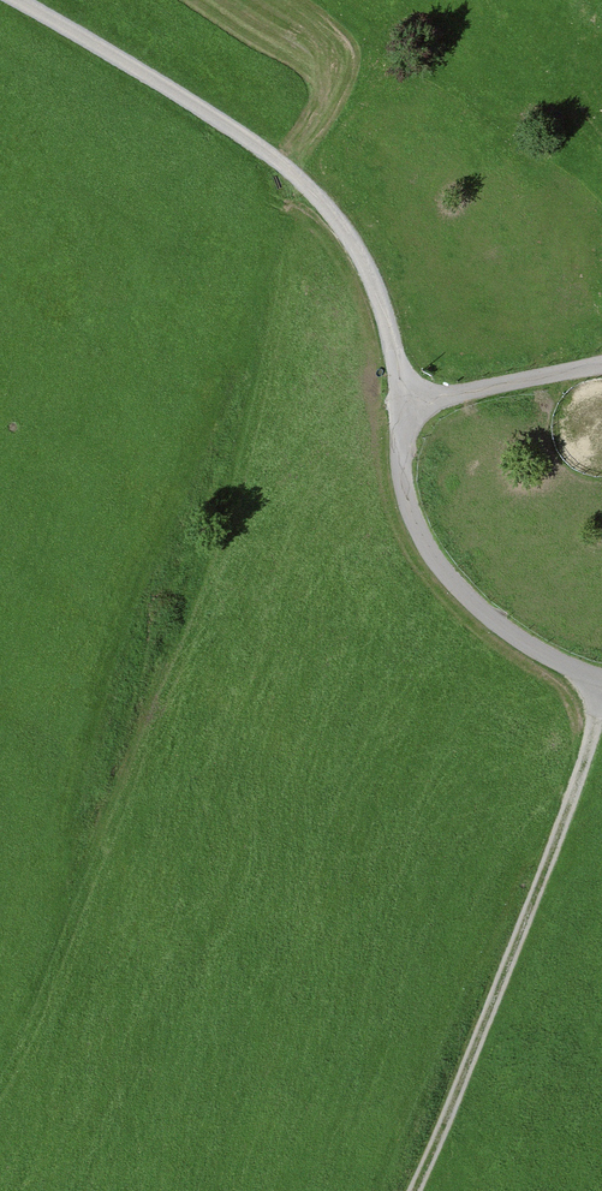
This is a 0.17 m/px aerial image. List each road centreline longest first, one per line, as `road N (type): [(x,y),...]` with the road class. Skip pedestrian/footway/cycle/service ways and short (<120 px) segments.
road 1 (track): [(19,0),(232,128),(314,191),(363,255),(391,332),(418,518),(456,590),(527,646),(601,687)]
road 2 (track): [(601,711),(459,1099),(415,1190)]
road 3 (track): [(401,399),(601,363)]

